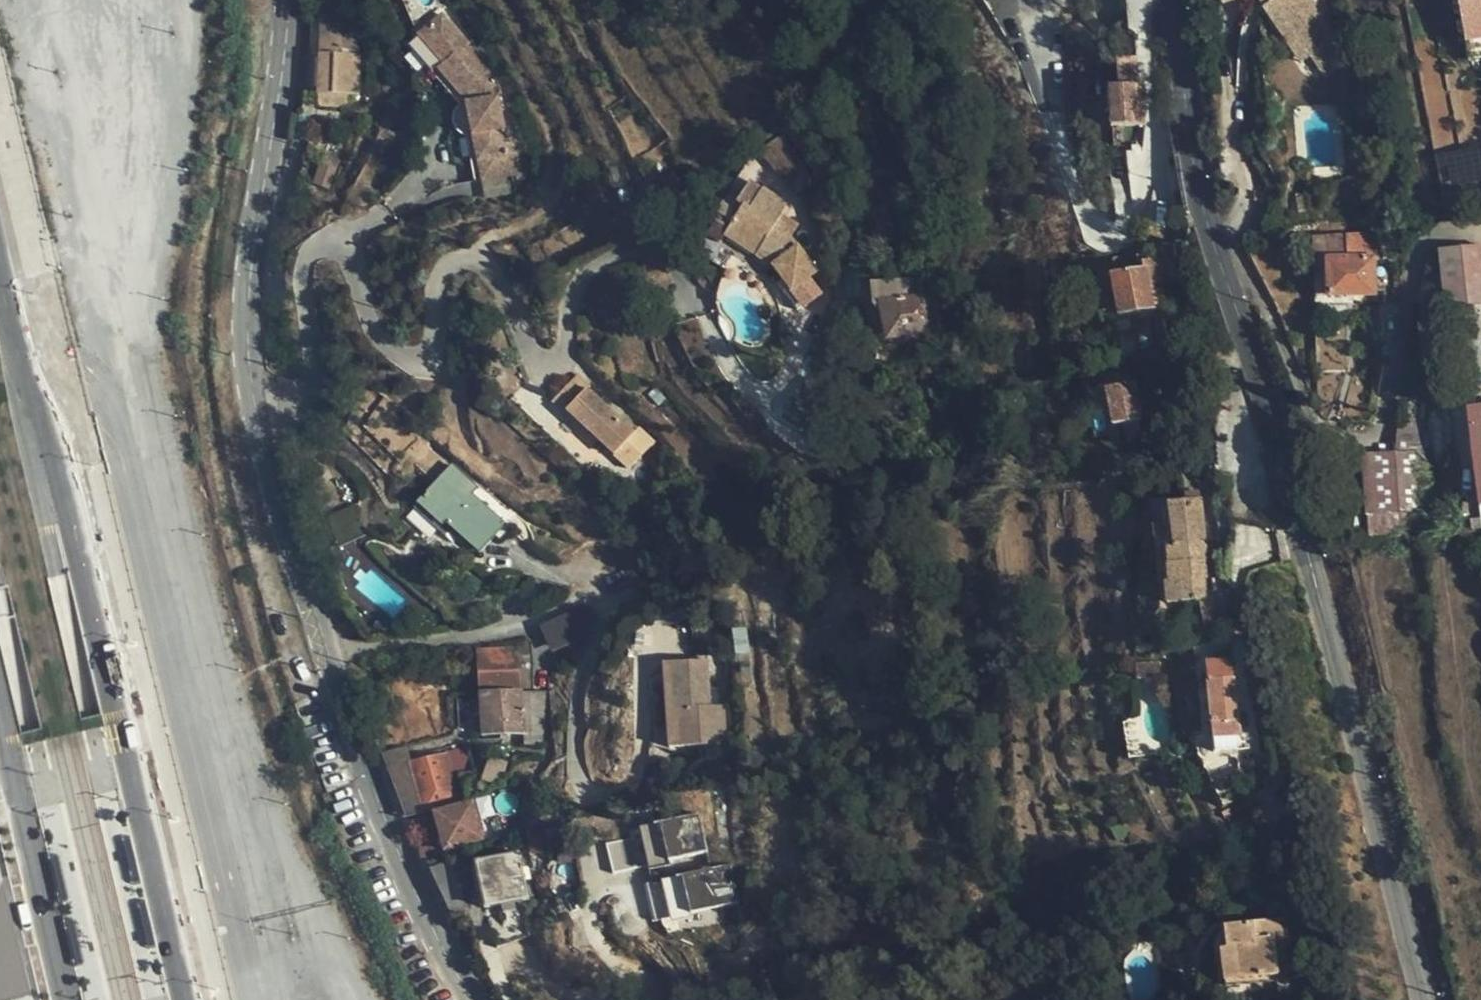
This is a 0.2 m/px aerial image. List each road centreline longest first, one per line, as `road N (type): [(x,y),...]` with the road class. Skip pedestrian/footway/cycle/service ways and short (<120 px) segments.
road 1 (tertiary): [(473,999),(376,808),(252,398),(242,327),(249,242),(288,0)]
road 2 (secondary): [(1163,0),(1194,199),(1306,555),(1424,999)]
road 3 (secondary): [(184,999),(70,510),(0,275)]
road 4 (secondary): [(0,724),(62,999)]

